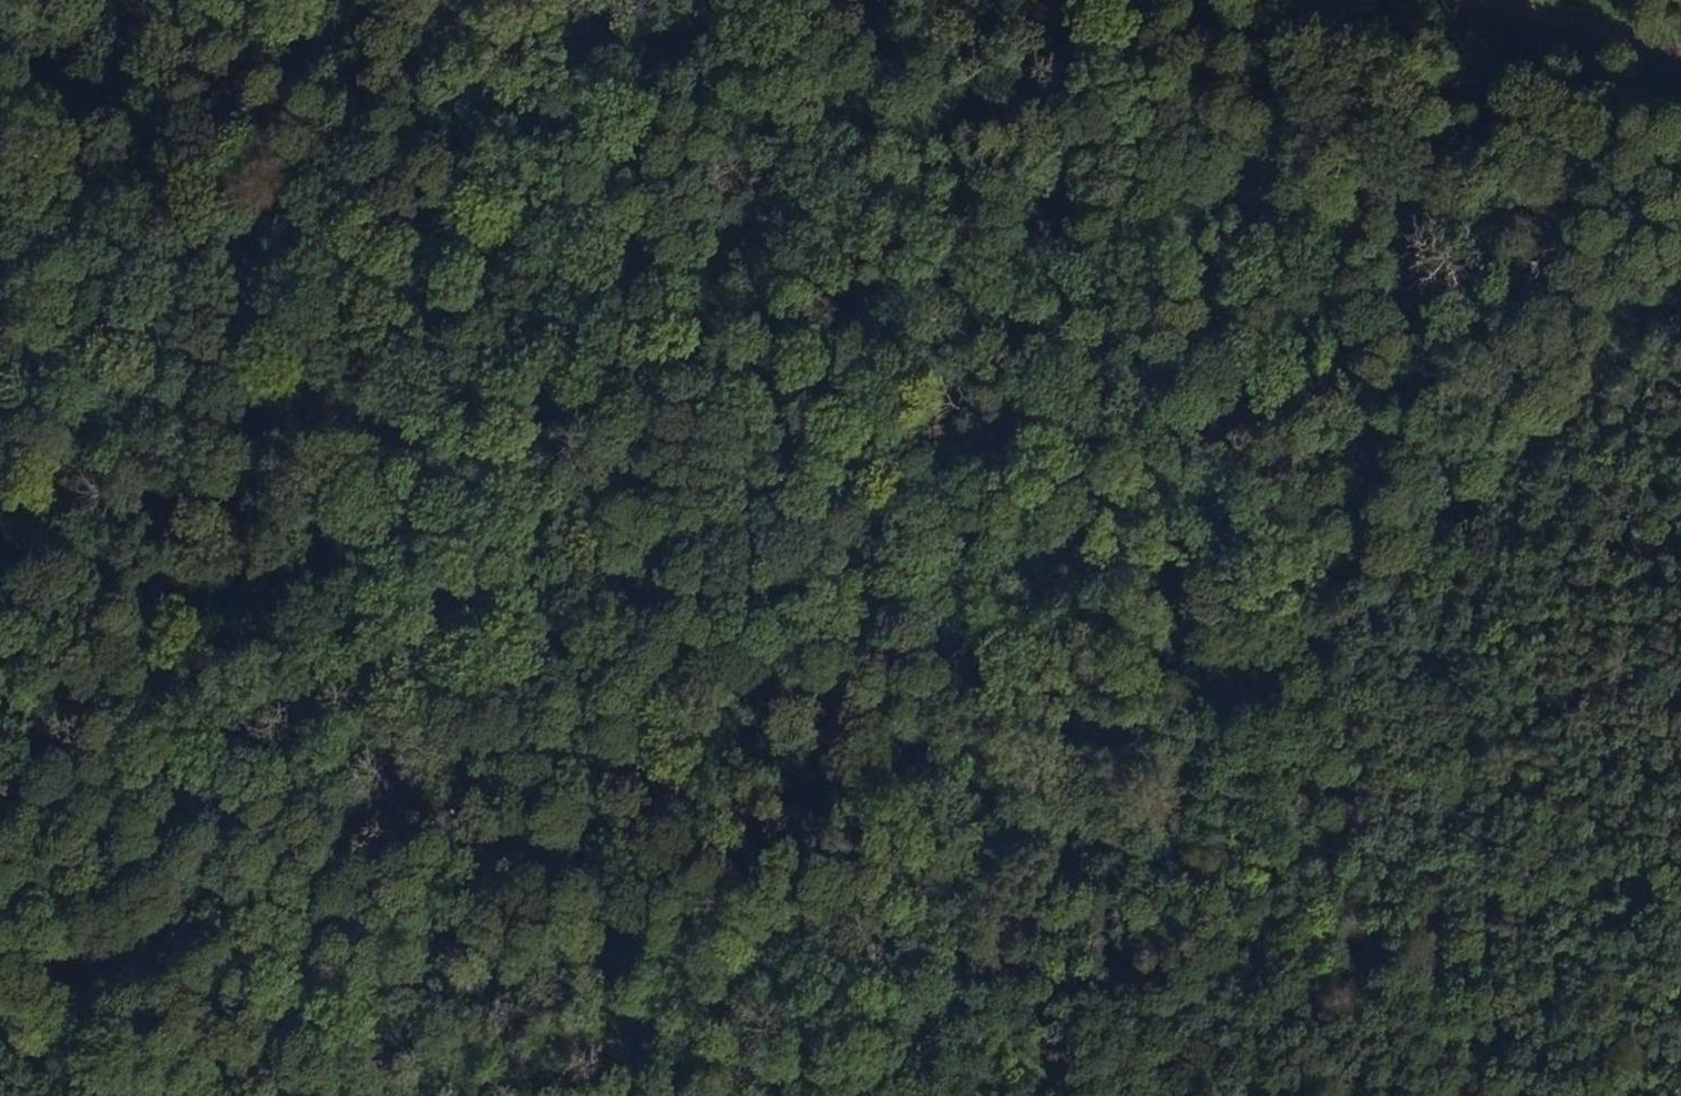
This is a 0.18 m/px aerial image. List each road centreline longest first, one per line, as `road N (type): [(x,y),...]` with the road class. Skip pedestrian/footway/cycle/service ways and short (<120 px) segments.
road 1 (track): [(1474,0),(1680,53)]

